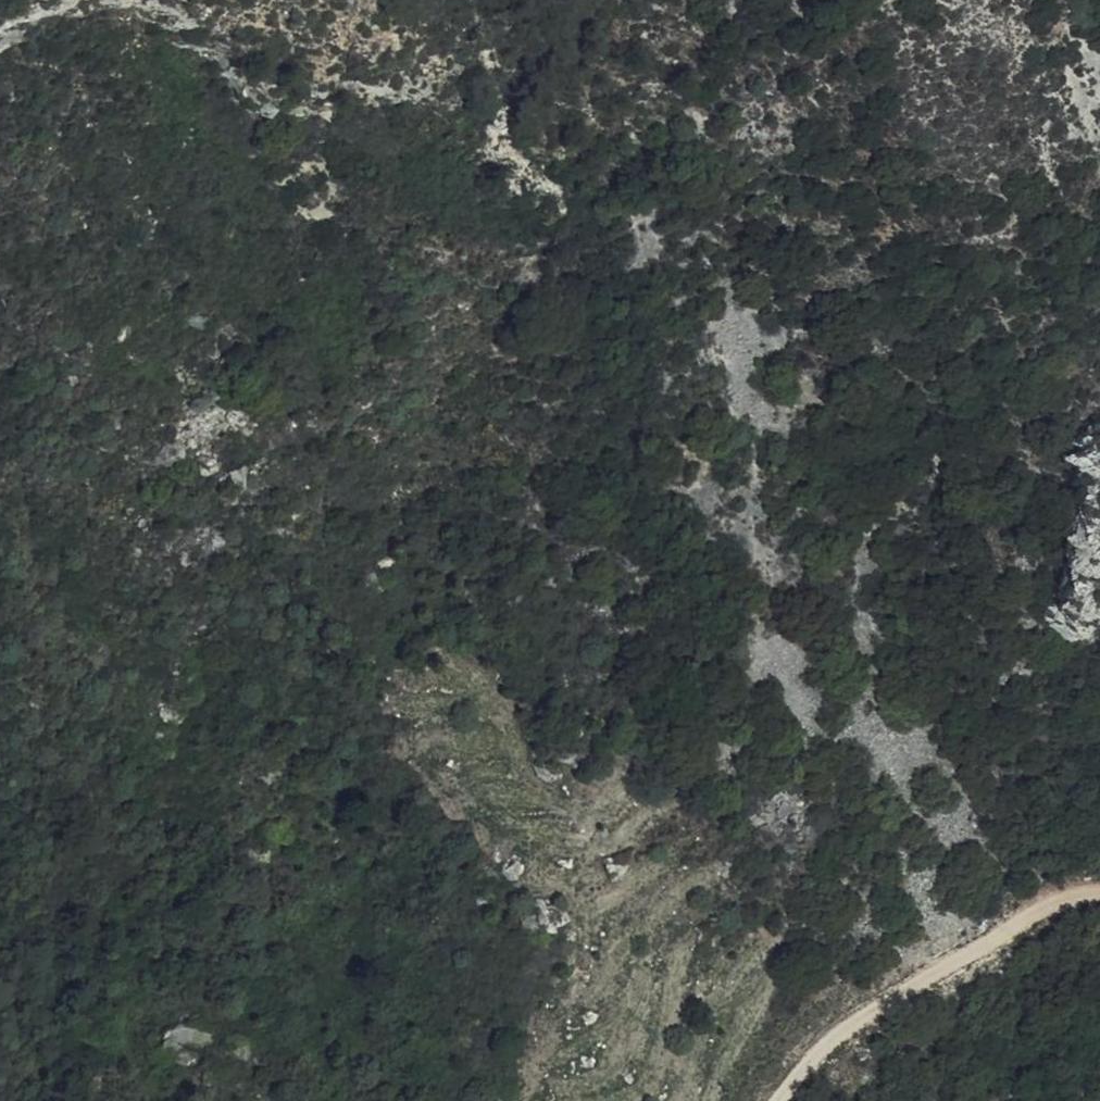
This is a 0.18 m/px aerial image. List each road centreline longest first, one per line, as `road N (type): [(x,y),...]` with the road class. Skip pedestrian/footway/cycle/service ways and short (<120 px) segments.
road 1 (track): [(1099,900),(1054,906),(868,1009),(779,1100)]

